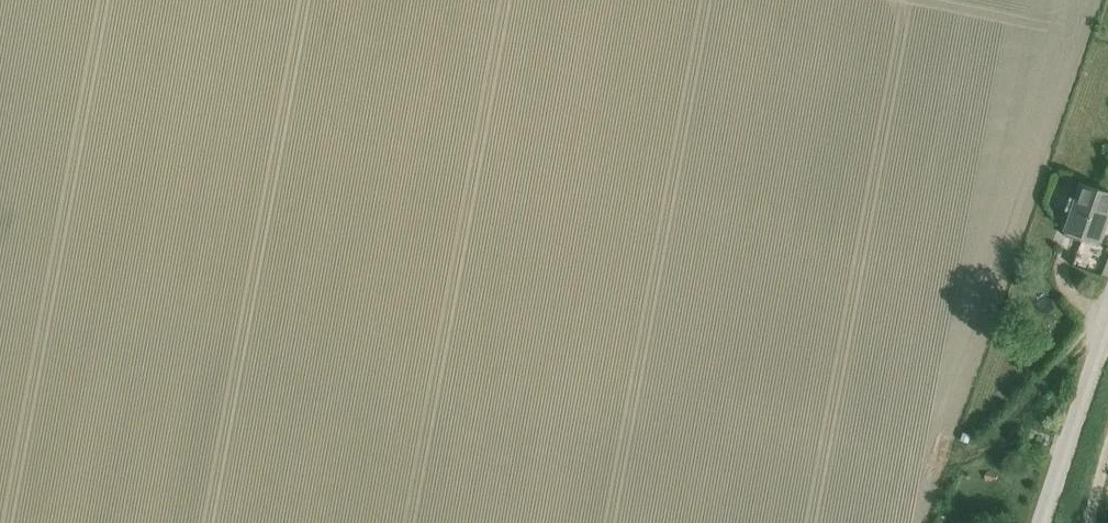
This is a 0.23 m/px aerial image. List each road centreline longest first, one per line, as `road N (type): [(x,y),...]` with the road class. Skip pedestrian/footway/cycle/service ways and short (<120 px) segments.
road 1 (unclassified): [(1043,522),(1107,329)]

